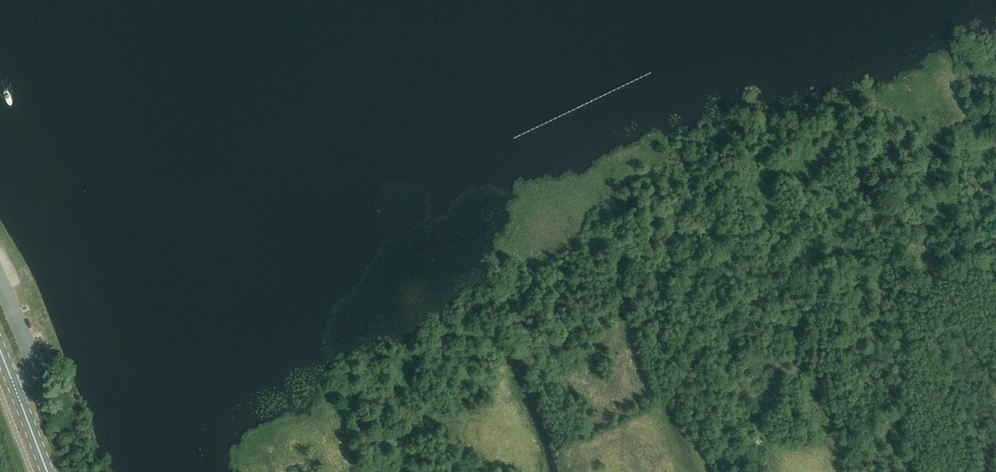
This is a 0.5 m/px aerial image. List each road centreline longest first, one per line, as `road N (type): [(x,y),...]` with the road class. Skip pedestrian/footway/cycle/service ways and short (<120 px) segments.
road 1 (primary): [(48,471),(0,350)]

